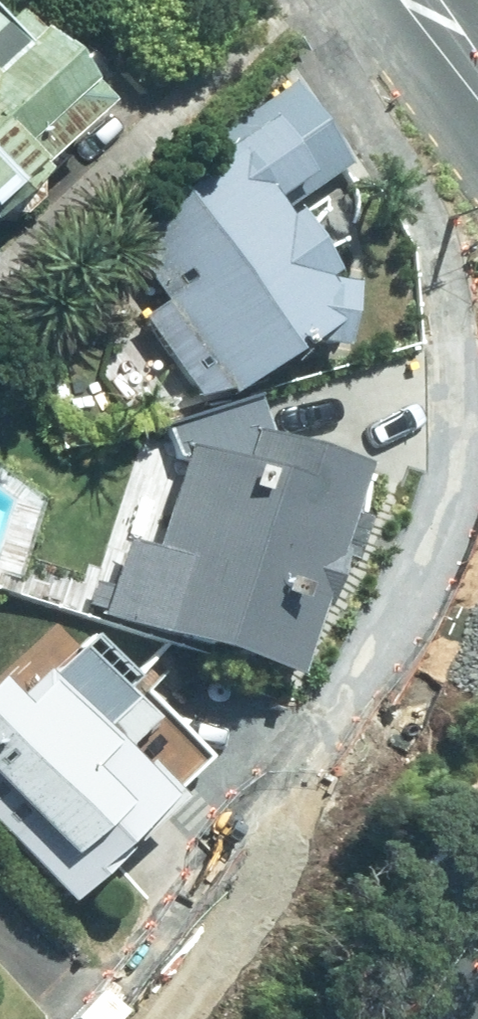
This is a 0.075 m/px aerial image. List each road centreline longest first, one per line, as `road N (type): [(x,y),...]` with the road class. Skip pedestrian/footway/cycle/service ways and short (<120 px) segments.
road 1 (residential): [(111,1018),(294,786),(391,643),(445,526),(466,418),(459,333),(442,246),(358,67),(367,0)]

